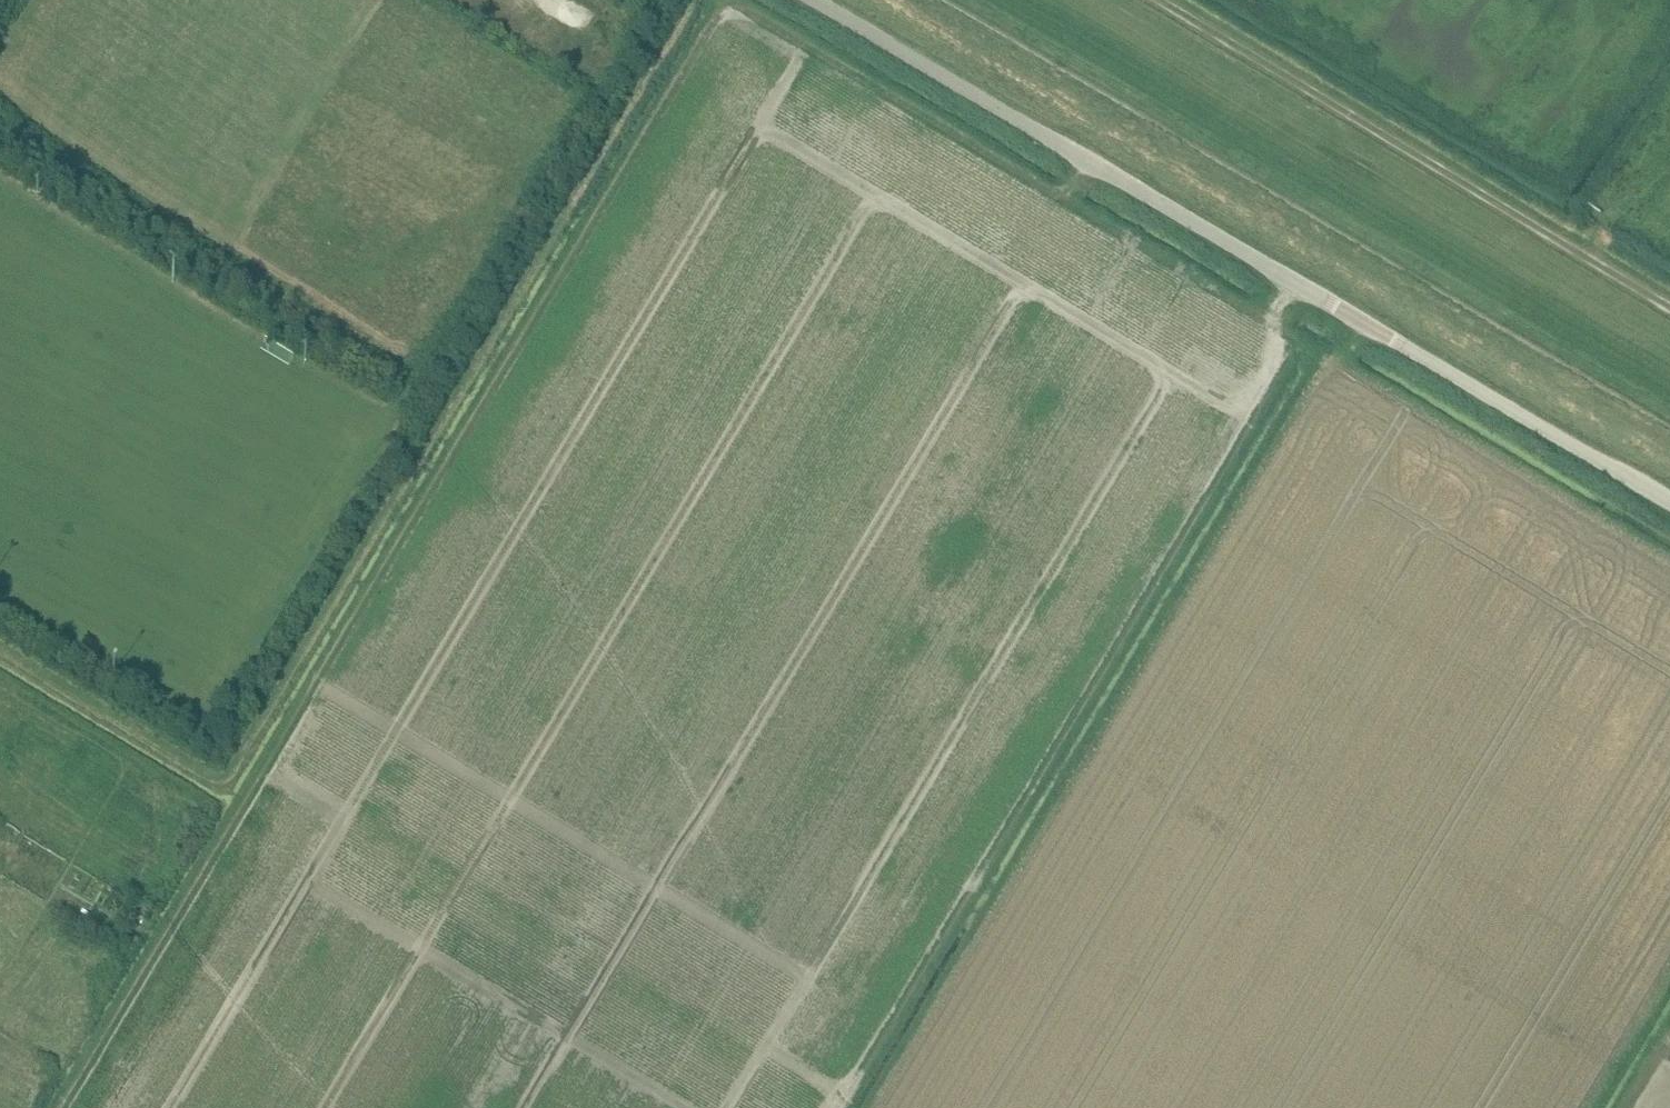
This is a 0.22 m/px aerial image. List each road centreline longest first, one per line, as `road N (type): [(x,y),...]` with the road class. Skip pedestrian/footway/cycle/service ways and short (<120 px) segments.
road 1 (unclassified): [(1669,505),(815,0)]
road 2 (track): [(1140,0),(1669,314)]
road 3 (track): [(0,683),(139,766)]

